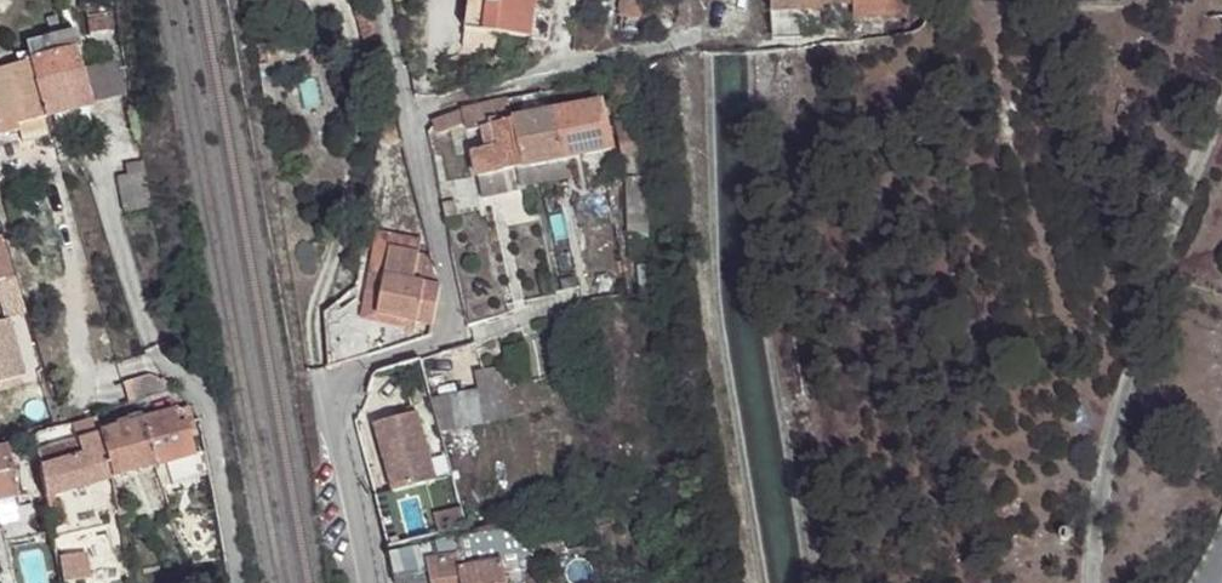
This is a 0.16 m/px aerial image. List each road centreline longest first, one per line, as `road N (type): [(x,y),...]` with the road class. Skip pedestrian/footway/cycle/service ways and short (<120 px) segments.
road 1 (residential): [(372,582),(337,399),(366,367),(436,345),(455,319),(414,127)]
road 2 (unclassified): [(548,74),(678,41),(806,27)]
road 3 (residential): [(232,582),(201,390)]
road 4 (unclassified): [(414,127),(432,107),(548,74)]
road 5 (residential): [(414,127),(384,0)]

